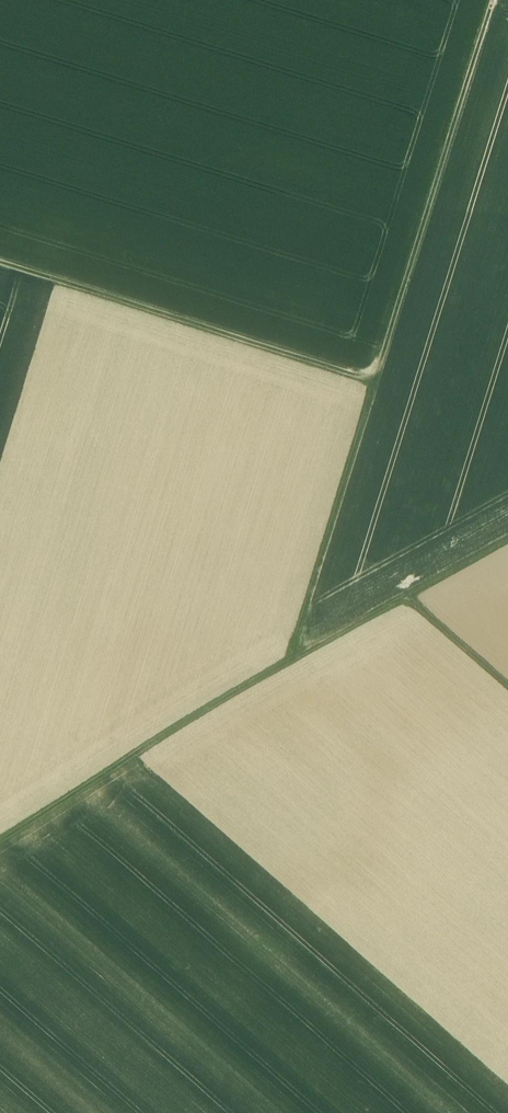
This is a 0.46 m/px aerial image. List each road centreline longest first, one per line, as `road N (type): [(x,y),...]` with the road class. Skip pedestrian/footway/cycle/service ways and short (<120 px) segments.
road 1 (track): [(507,538),(290,661),(492,0)]
road 2 (track): [(373,383),(0,263)]
road 3 (track): [(290,661),(0,841)]
road 4 (track): [(507,683),(409,594)]

